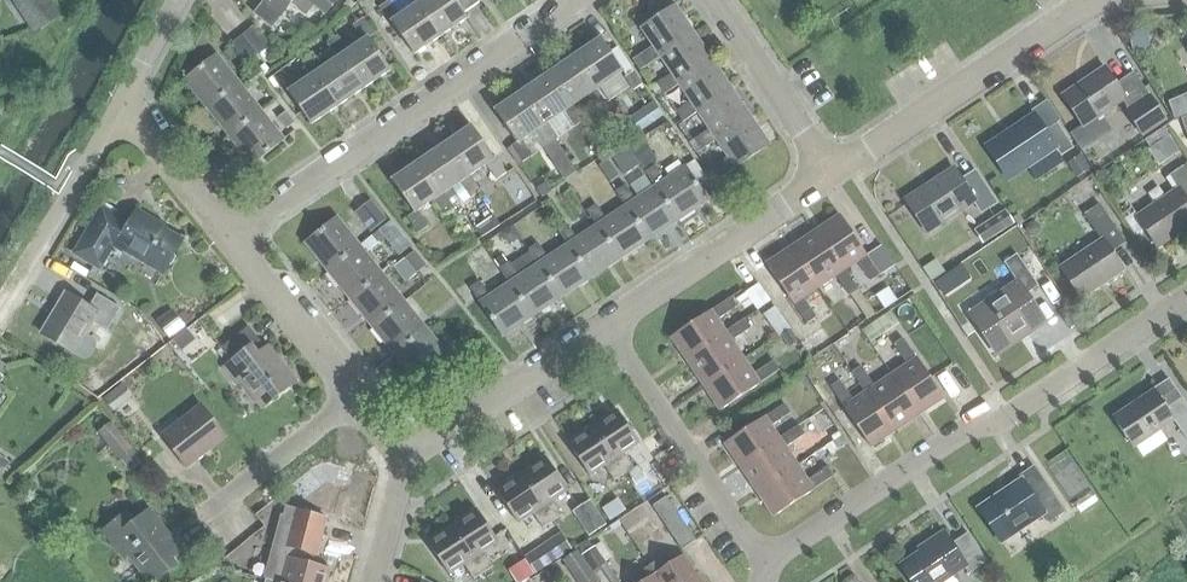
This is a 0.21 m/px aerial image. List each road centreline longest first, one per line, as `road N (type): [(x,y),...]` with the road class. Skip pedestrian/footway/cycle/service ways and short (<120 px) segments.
road 1 (residential): [(763,564),(964,428),(1005,421),(1186,297)]
road 2 (residential): [(228,238),(575,0)]
road 3 (residential): [(833,174),(1092,0)]
road 4 (residential): [(399,464),(228,238)]
road 5 (residential): [(763,564),(608,329)]
road 6 (residential): [(608,329),(833,174)]
road 7 (residential): [(399,464),(608,329)]
road 8 (unclassified): [(0,304),(120,105)]
road 9 (residential): [(714,0),(833,174)]
road 10 (residential): [(228,238),(120,105)]
road 11 (residential): [(399,464),(371,581)]

